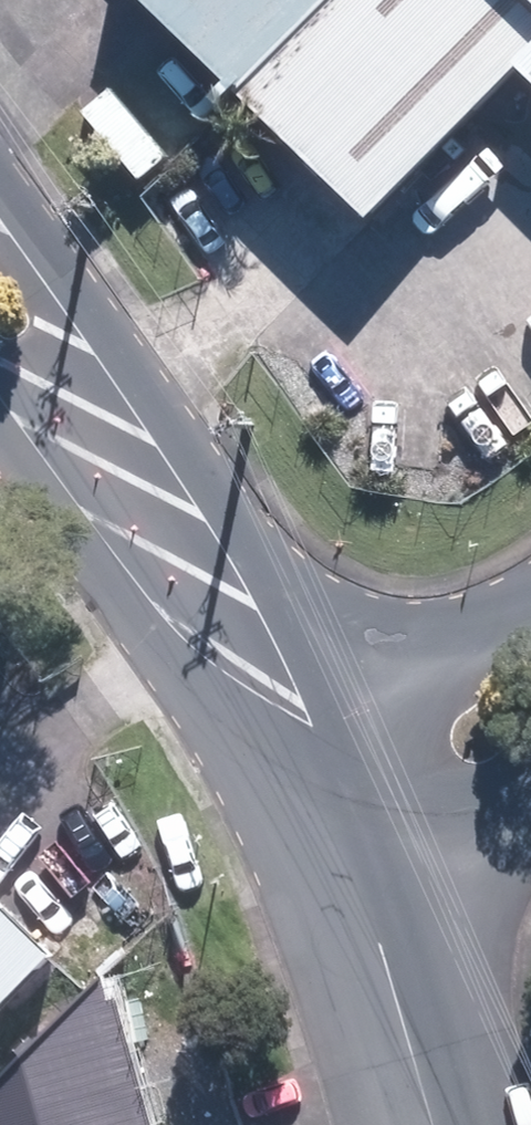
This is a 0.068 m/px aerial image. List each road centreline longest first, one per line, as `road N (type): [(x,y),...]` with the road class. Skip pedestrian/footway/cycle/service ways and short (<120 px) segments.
road 1 (tertiary): [(310,747),(88,433)]
road 2 (residential): [(310,747),(530,591)]
road 3 (tertiary): [(0,189),(64,279),(88,433)]
road 4 (tertiary): [(444,1124),(384,914)]
road 5 (tertiary): [(384,914),(310,747)]
road 6 (residential): [(530,810),(384,914)]

